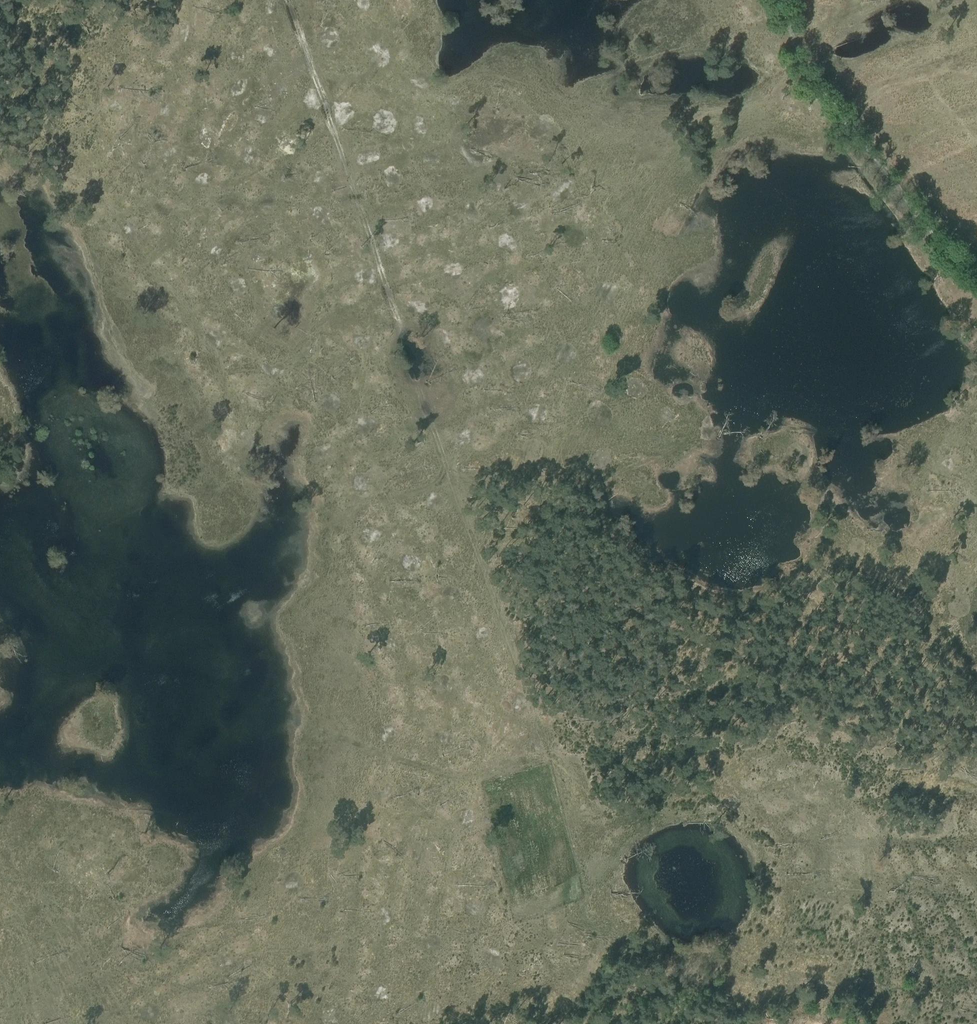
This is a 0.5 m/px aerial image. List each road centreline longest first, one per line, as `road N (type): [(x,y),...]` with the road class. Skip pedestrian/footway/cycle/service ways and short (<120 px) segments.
road 1 (track): [(288,0),(448,474)]
road 2 (track): [(783,0),(803,63),(944,245),(976,267)]

